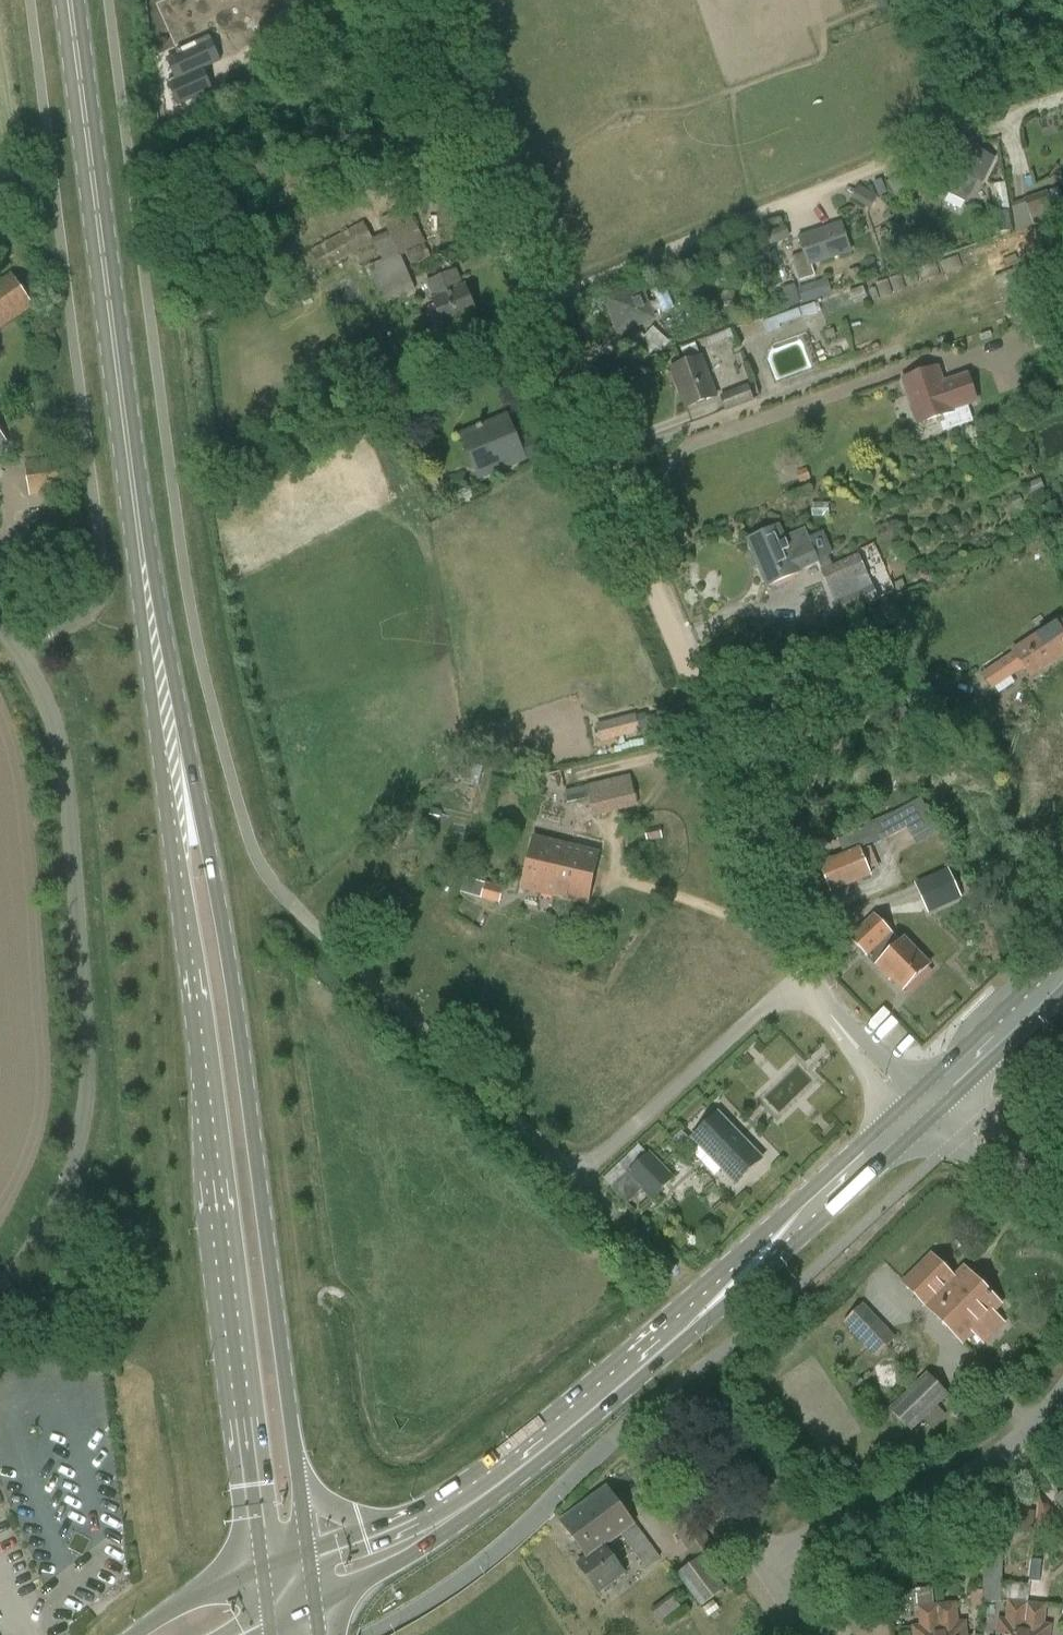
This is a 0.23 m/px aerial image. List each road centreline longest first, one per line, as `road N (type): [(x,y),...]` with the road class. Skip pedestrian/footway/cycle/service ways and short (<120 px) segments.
road 1 (track): [(806,992),(796,929),(404,0)]
road 2 (primary): [(153,588),(265,1571)]
road 3 (primary): [(309,1558),(246,1026),(191,722),(153,588)]
road 4 (unclassified): [(0,1283),(48,1217),(77,1148),(87,1052),(58,749),(38,676),(0,619)]
road 5 (primary): [(153,588),(71,0)]
road 6 (primary): [(510,1479),(917,1113)]
road 7 (unclassified): [(917,1113),(806,992),(767,1008),(580,1176)]
road 8 (unclassified): [(762,1555),(930,1493),(1009,1451),(1062,1398)]
road 9 (primary): [(315,1606),(412,1556),(510,1479)]
road 10 (primary): [(510,1479),(309,1558)]
road 11 (primary): [(917,1113),(1062,970)]
road 12 (unclassified): [(1062,1175),(917,1113)]
road 13 (unclassified): [(762,1555),(679,1434)]
road 14 (primary): [(265,1571),(194,1599),(145,1634)]

